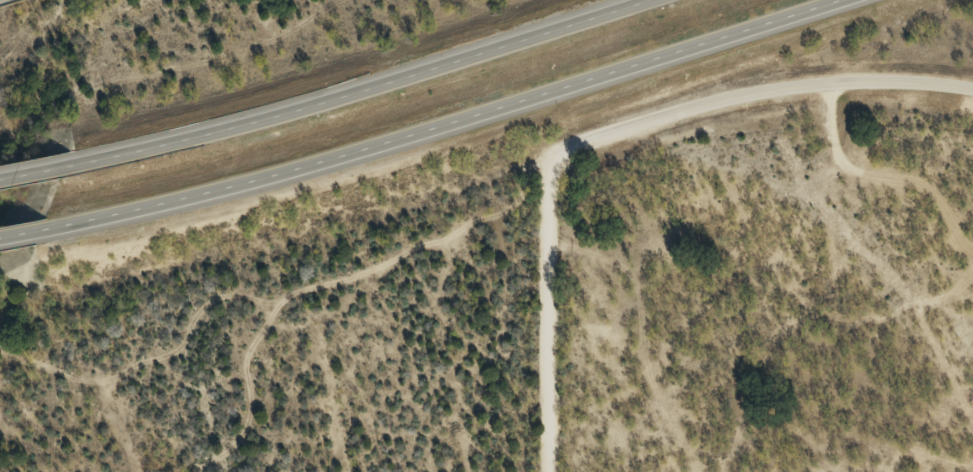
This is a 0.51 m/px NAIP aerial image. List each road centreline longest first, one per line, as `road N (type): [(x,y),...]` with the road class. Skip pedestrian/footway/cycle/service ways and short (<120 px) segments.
road 1 (motorway): [(38,235),(278,176),(862,0)]
road 2 (motorway): [(643,0),(265,117),(68,165)]
road 3 (residential): [(548,165),(571,150),(794,89),(865,82),(972,92)]
road 4 (residential): [(541,471),(548,165)]

